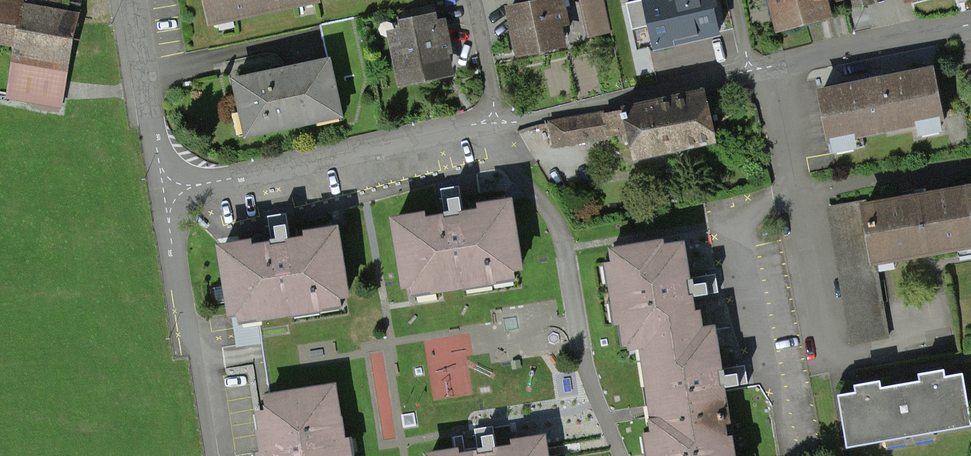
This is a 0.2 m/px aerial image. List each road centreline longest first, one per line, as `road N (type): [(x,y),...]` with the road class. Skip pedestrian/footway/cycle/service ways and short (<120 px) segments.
road 1 (residential): [(164,191),(496,124)]
road 2 (residential): [(211,455),(164,191)]
road 3 (residential): [(496,124),(750,69)]
road 4 (residential): [(750,69),(970,25)]
road 5 (residential): [(164,191),(135,0)]
road 6 (residential): [(496,124),(472,0)]

